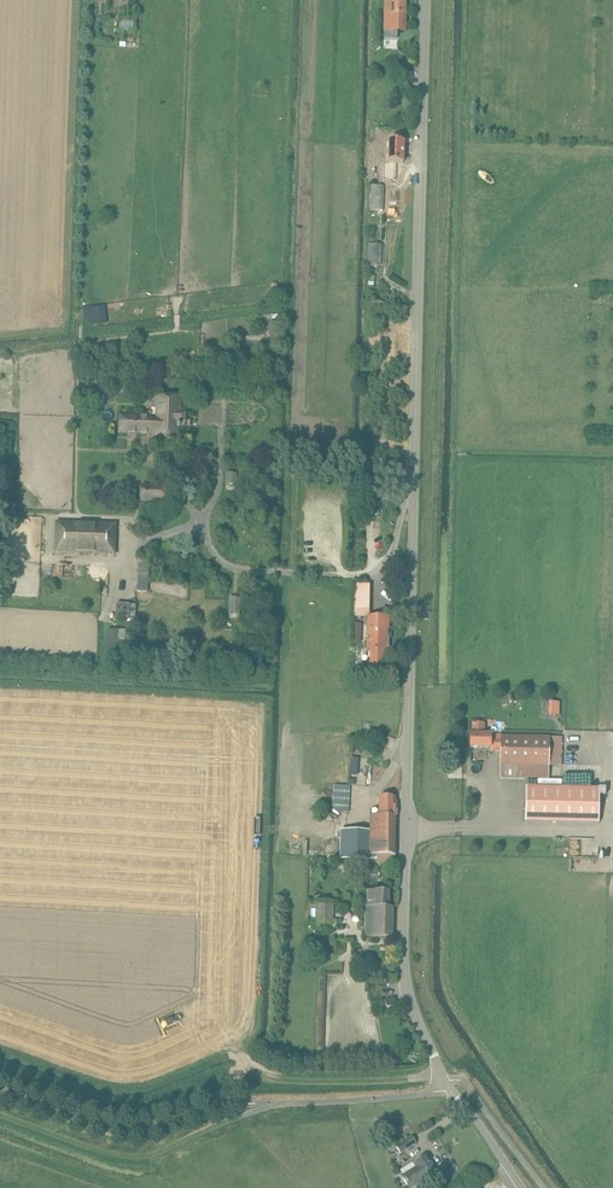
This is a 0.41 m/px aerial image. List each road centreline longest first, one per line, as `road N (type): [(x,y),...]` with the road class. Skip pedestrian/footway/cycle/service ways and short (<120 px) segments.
road 1 (unclassified): [(521,1187),(443,1079),(403,971),(425,0)]
road 2 (track): [(0,1117),(110,1156),(148,1158),(280,1103)]
road 3 (track): [(234,1041),(254,1071),(273,1080),(441,1075)]

